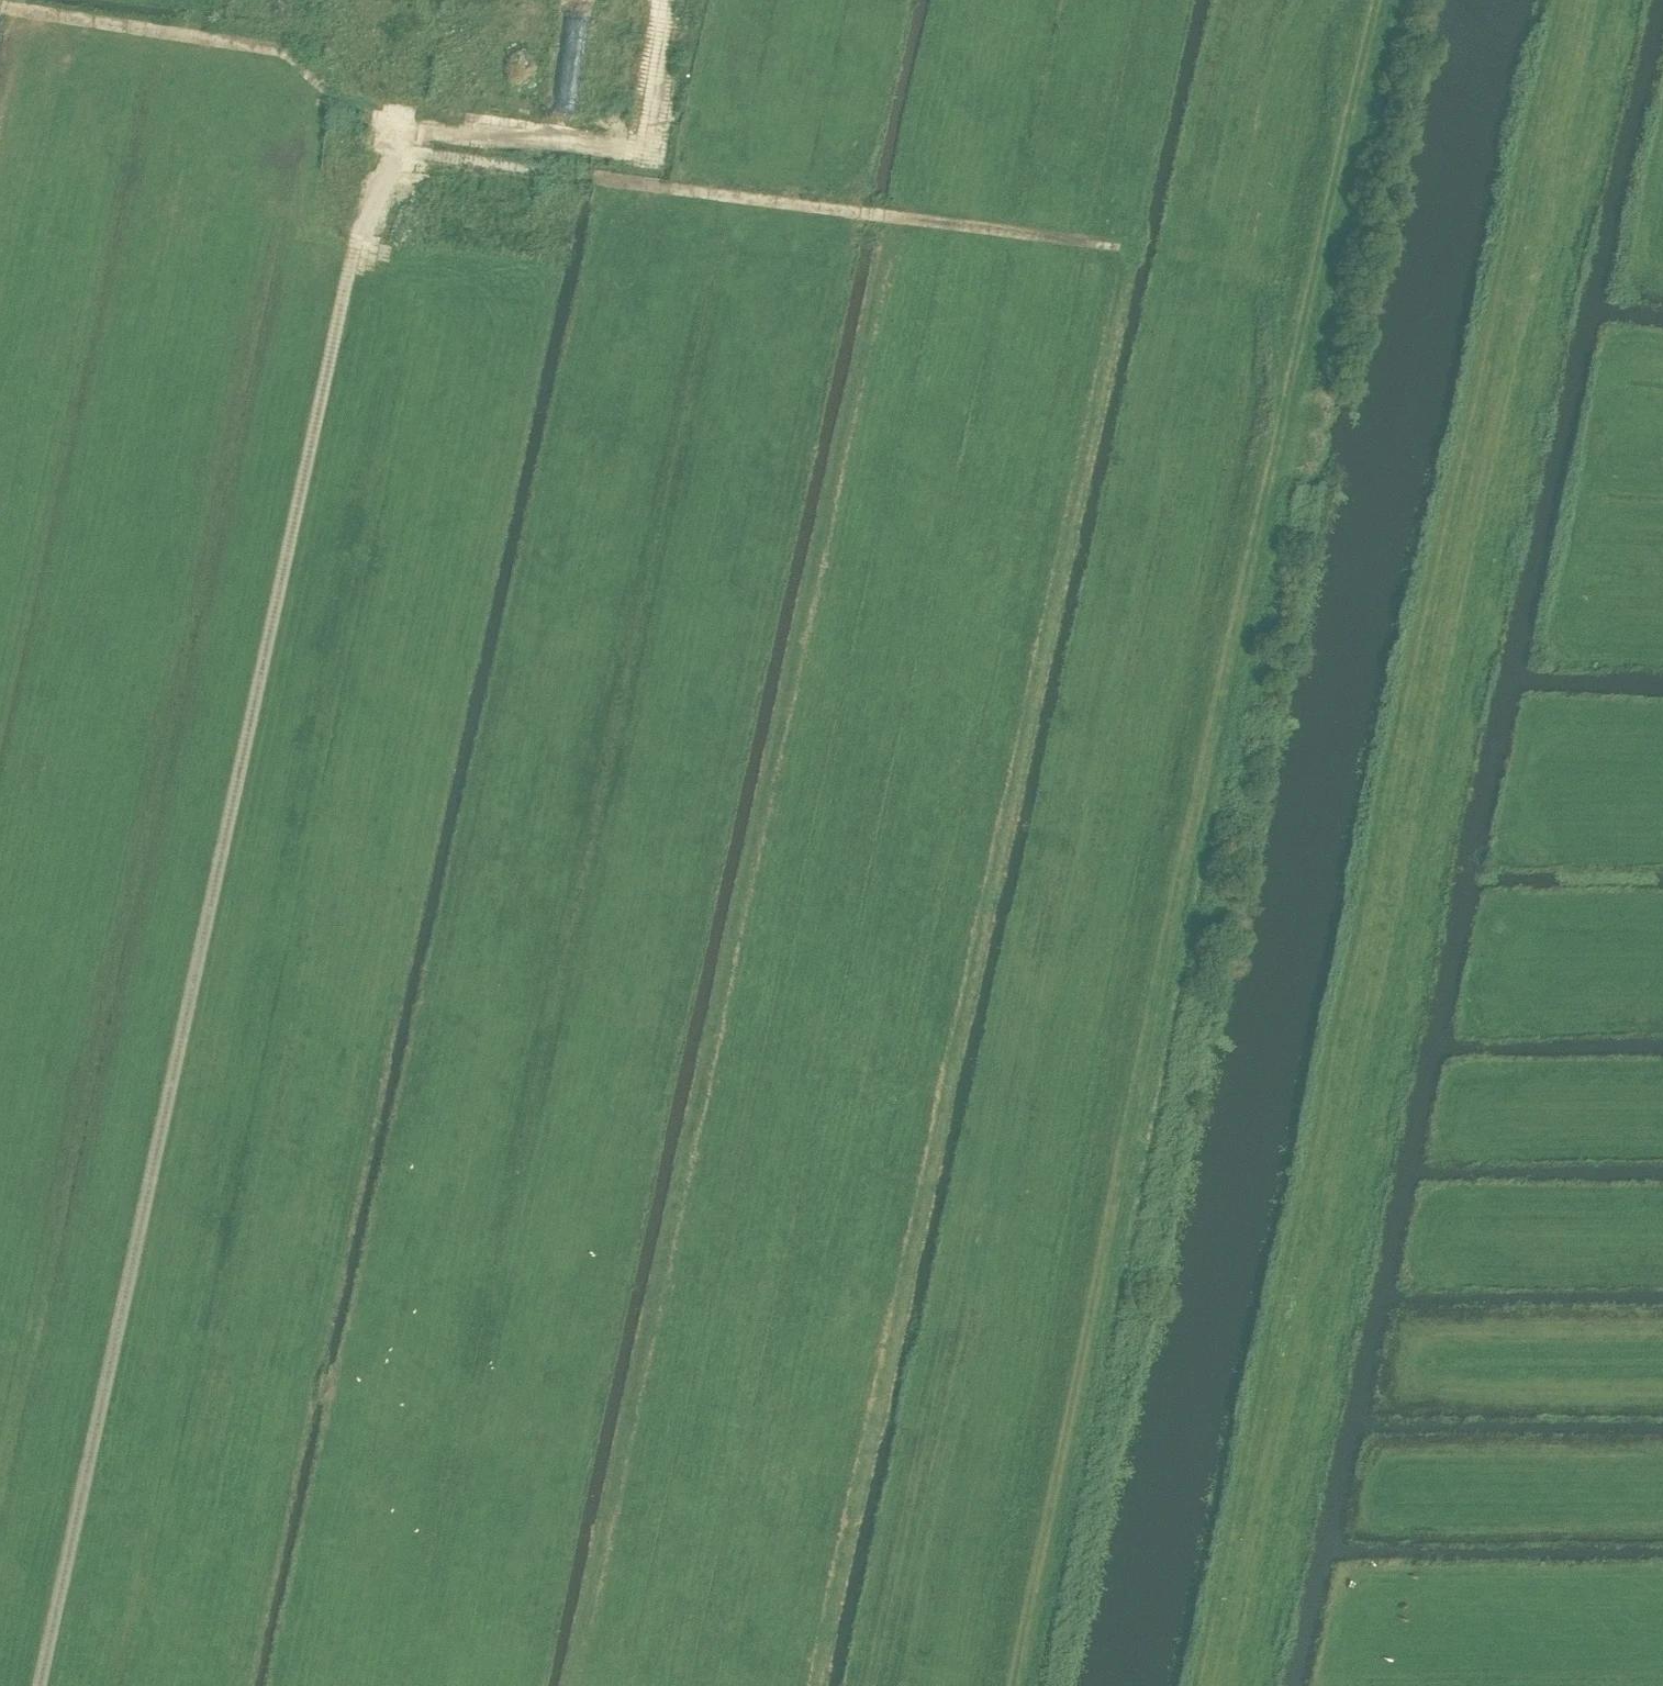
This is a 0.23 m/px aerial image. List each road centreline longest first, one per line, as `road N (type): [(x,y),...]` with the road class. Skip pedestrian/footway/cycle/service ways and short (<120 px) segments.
road 1 (track): [(38,1685),(350,264),(399,148),(1118,245)]

